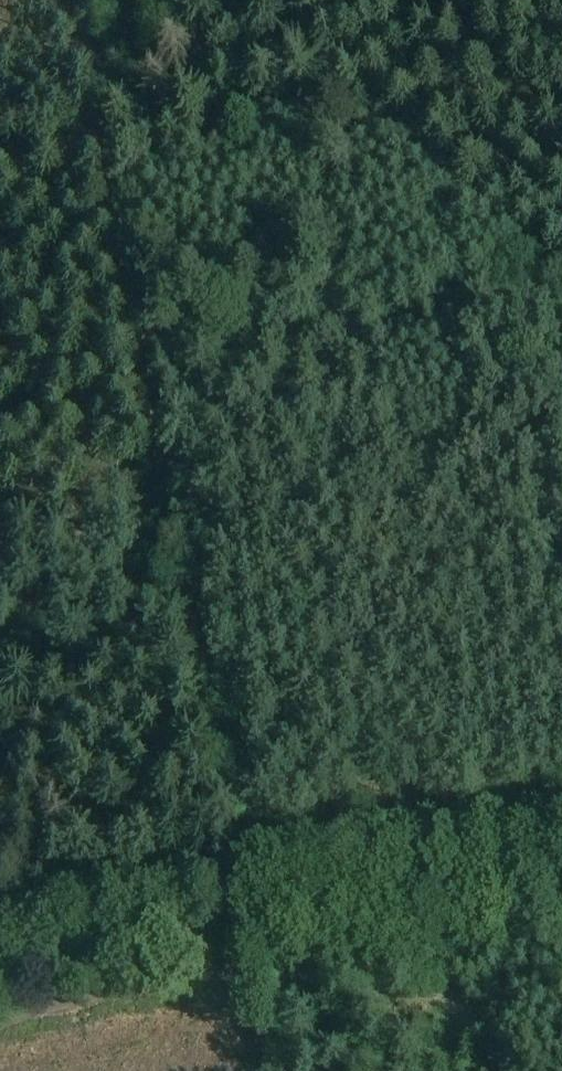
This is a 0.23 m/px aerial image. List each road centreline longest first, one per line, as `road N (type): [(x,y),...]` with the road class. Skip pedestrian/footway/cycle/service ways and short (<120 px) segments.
road 1 (track): [(244,923),(252,848),(240,751),(183,656),(85,0)]
road 2 (tertiary): [(0,972),(244,923),(561,883)]
road 3 (track): [(0,164),(83,138),(134,99),(194,0)]

